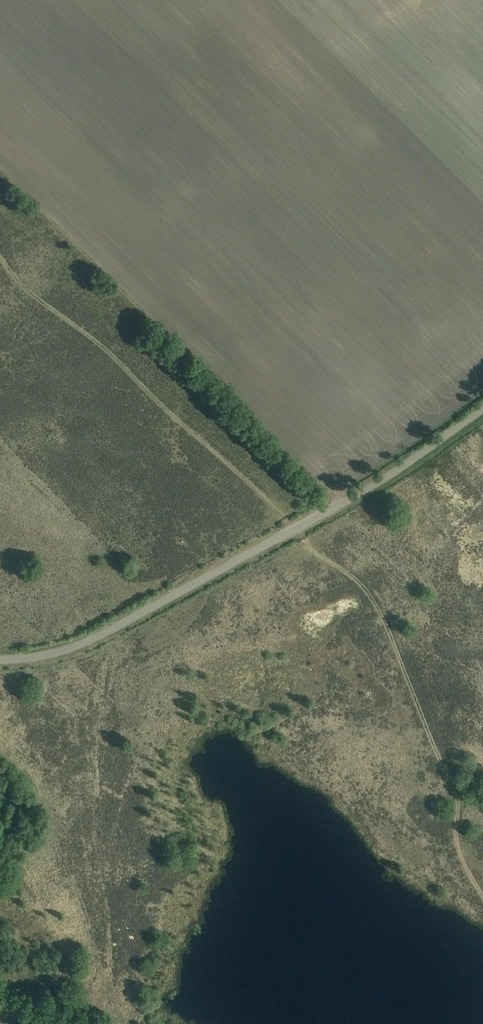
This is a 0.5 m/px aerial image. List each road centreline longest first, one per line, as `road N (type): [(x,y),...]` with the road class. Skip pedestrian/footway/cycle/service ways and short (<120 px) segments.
road 1 (unclassified): [(0,659),(93,639),(384,477),(482,408)]
road 2 (track): [(306,542),(357,580),(387,624),(457,799),(458,847),(482,899)]
road 3 (track): [(0,256),(281,515)]

